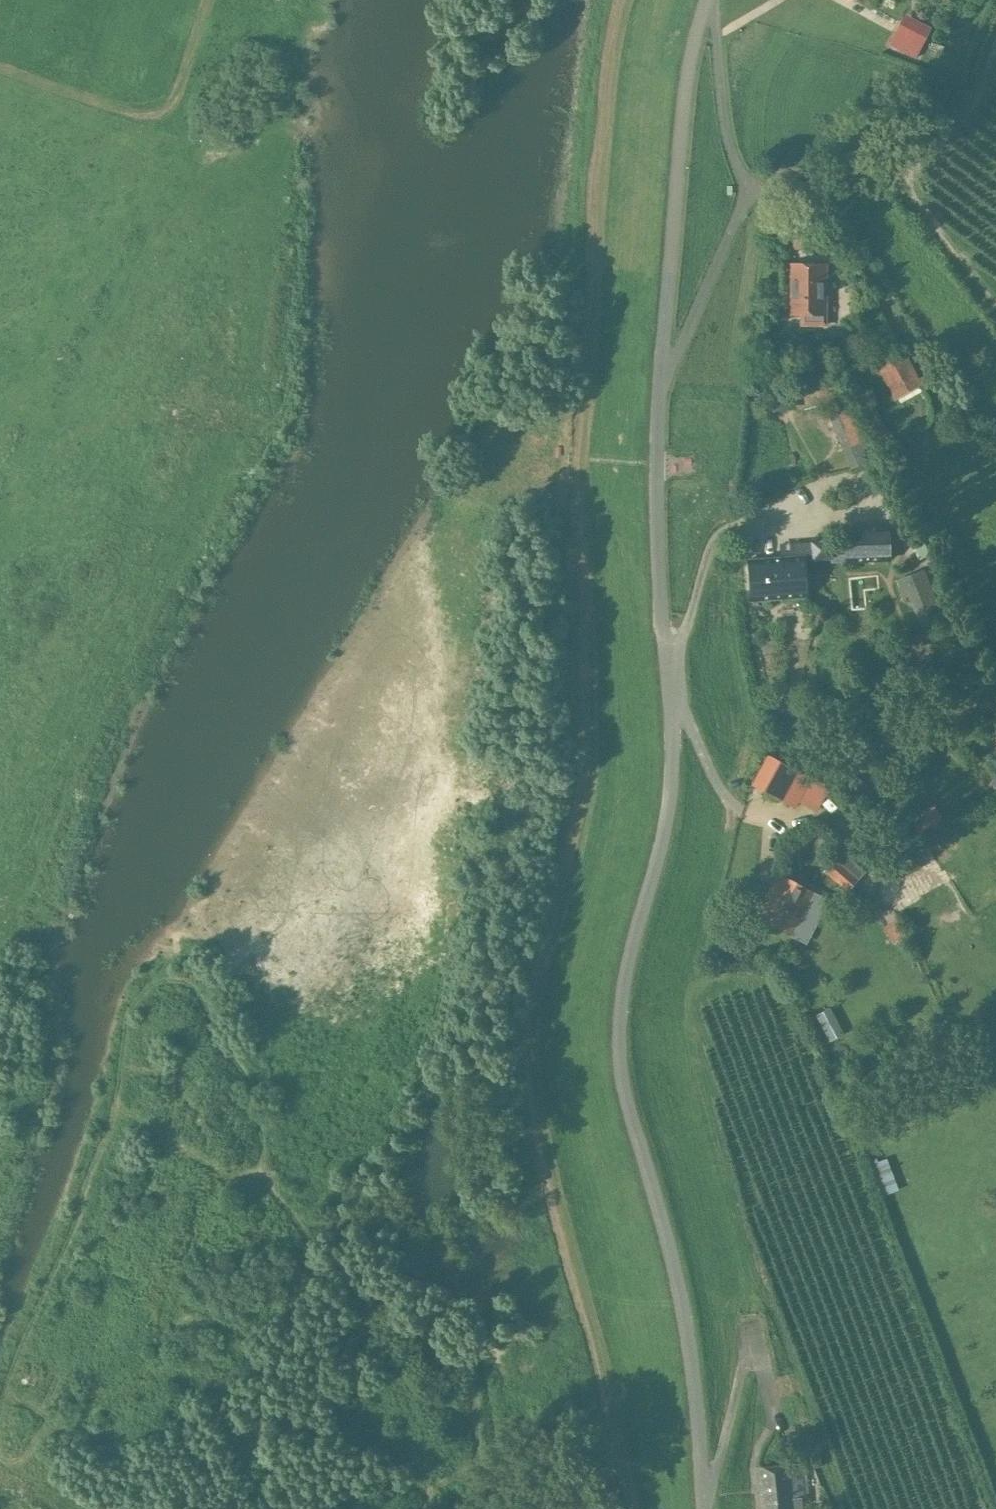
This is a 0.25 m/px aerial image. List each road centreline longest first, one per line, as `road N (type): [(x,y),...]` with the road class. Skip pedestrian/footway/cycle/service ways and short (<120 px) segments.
road 1 (unclassified): [(706,0),(677,178),(659,414),(674,777),(628,967),(619,1044),(684,1318),(704,1508)]

